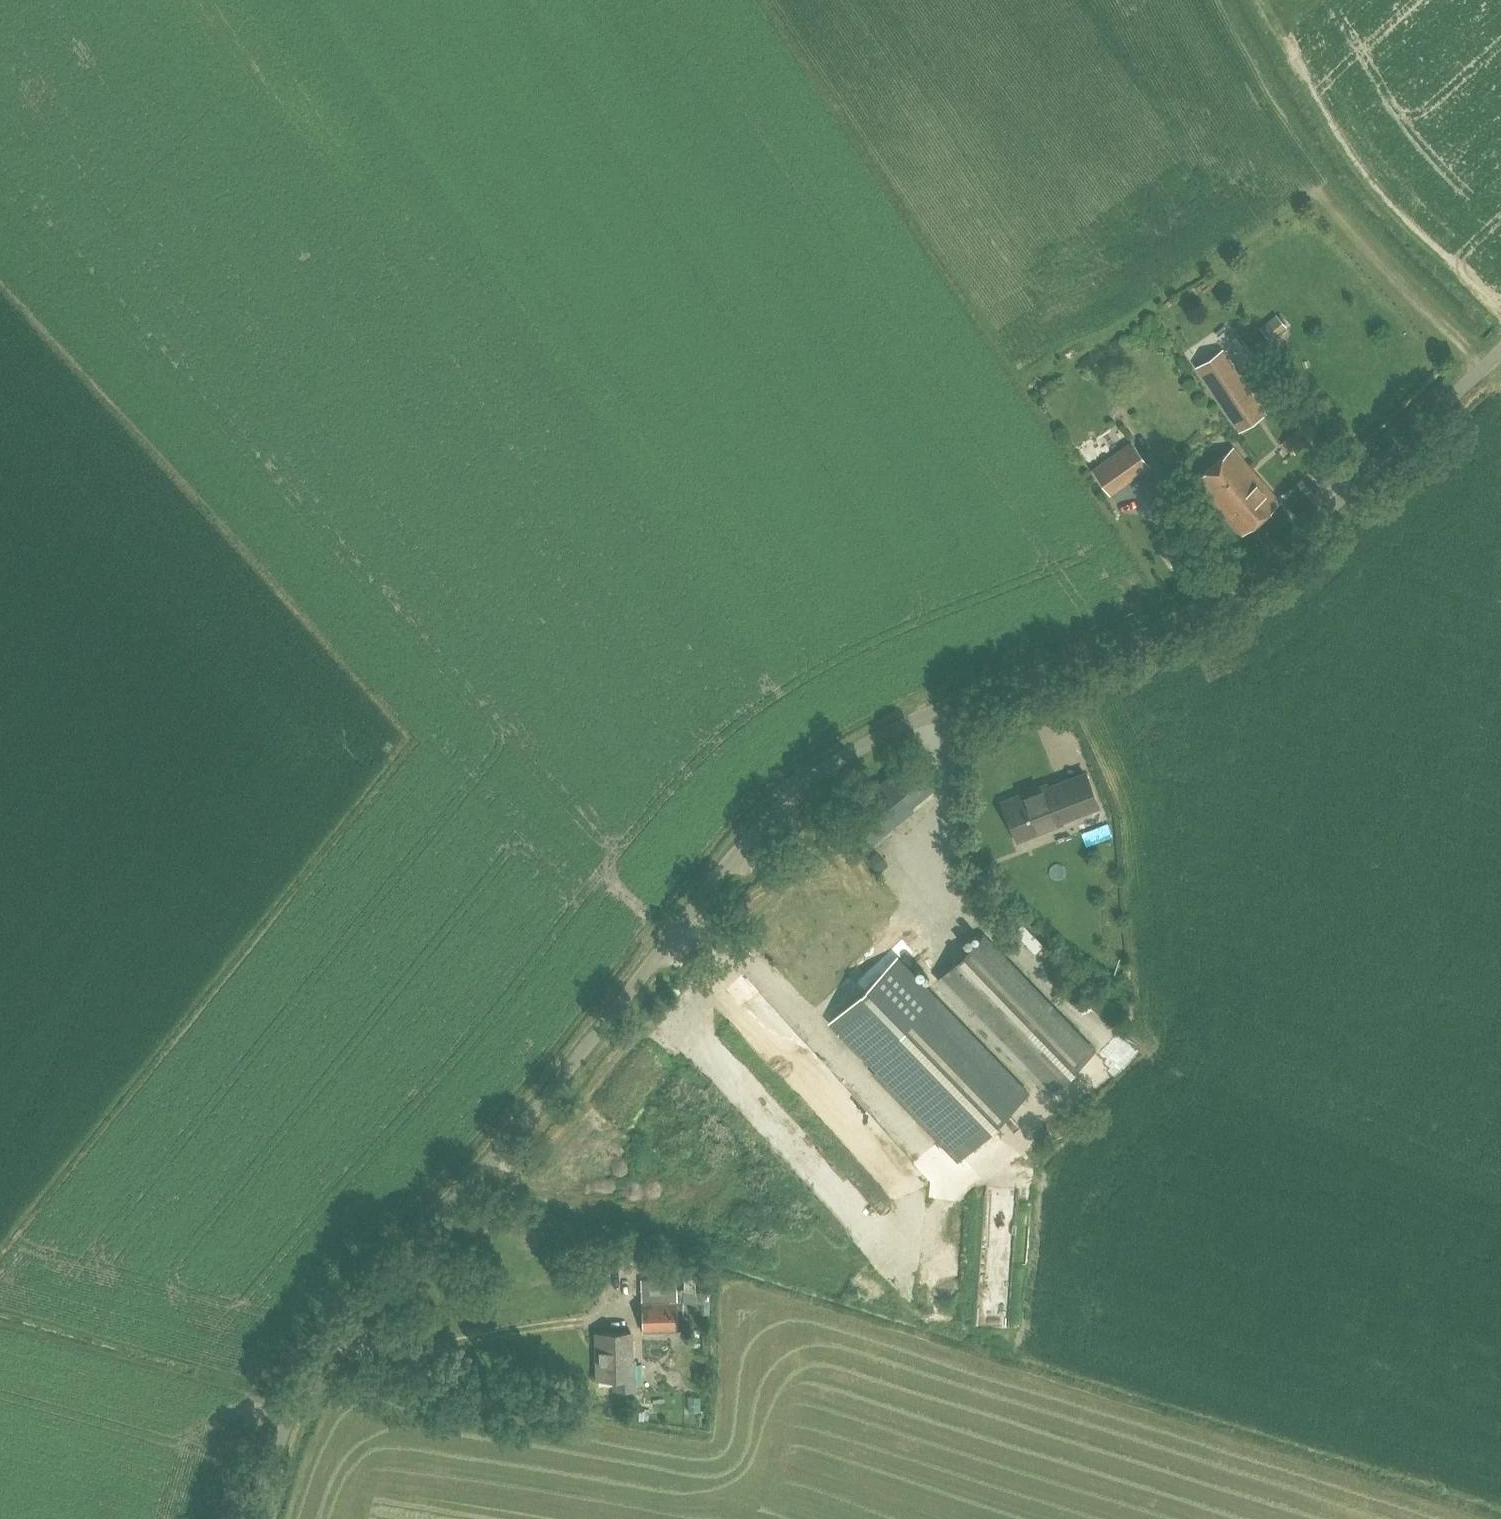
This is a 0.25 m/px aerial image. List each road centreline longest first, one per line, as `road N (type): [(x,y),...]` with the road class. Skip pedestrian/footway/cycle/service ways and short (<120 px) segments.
road 1 (unclassified): [(261,1518),(296,1404),(322,1362),(785,801),(891,731),(1200,605),(1246,578),(1500,349)]

